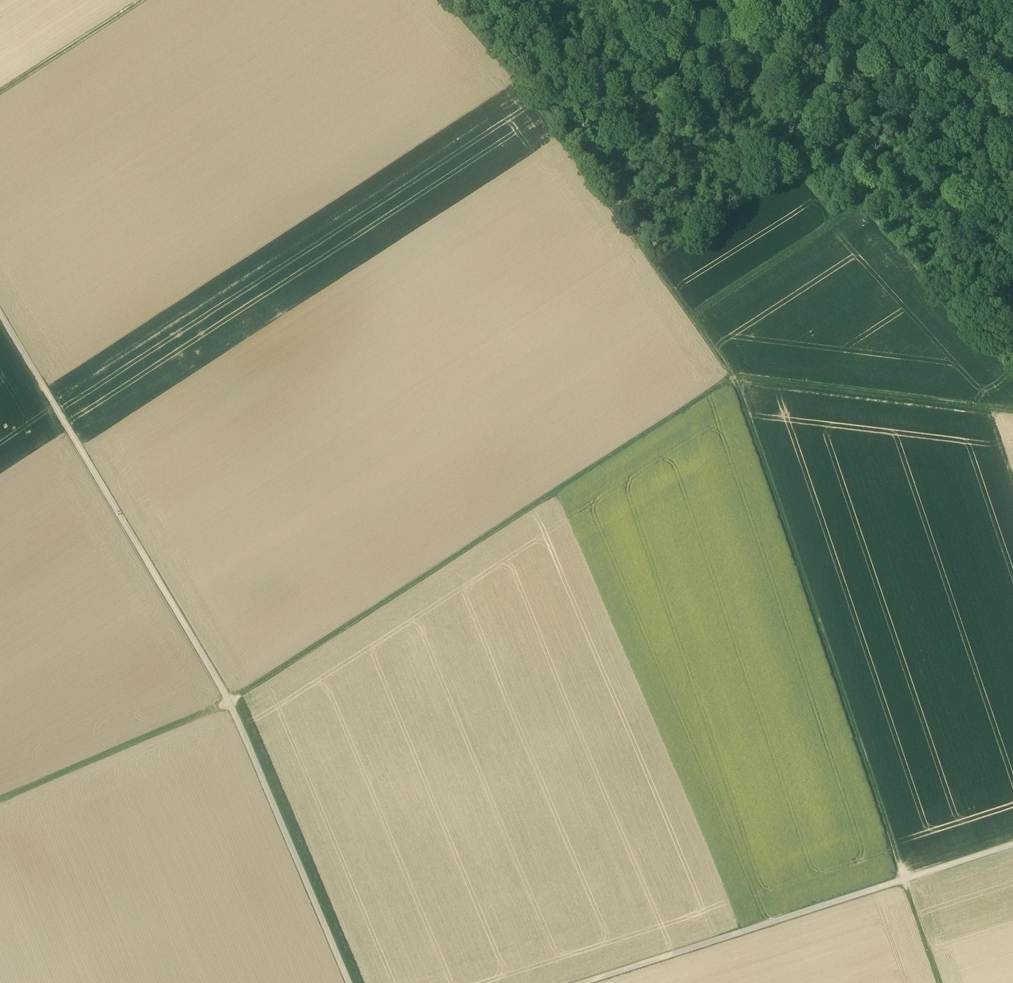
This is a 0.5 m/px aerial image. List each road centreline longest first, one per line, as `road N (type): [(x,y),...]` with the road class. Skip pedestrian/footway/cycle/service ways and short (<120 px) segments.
road 1 (track): [(0,807),(238,707),(741,382)]
road 2 (track): [(0,311),(238,707),(354,982)]
road 3 (track): [(741,382),(945,982)]
road 4 (track): [(452,0),(577,146),(741,382)]
road 5 (track): [(1012,850),(605,982)]
road 6 (track): [(741,382),(1012,414)]
road 7 (track): [(697,319),(860,213)]
road 8 (track): [(1012,111),(860,213)]
road 9 (track): [(0,92),(142,0)]

